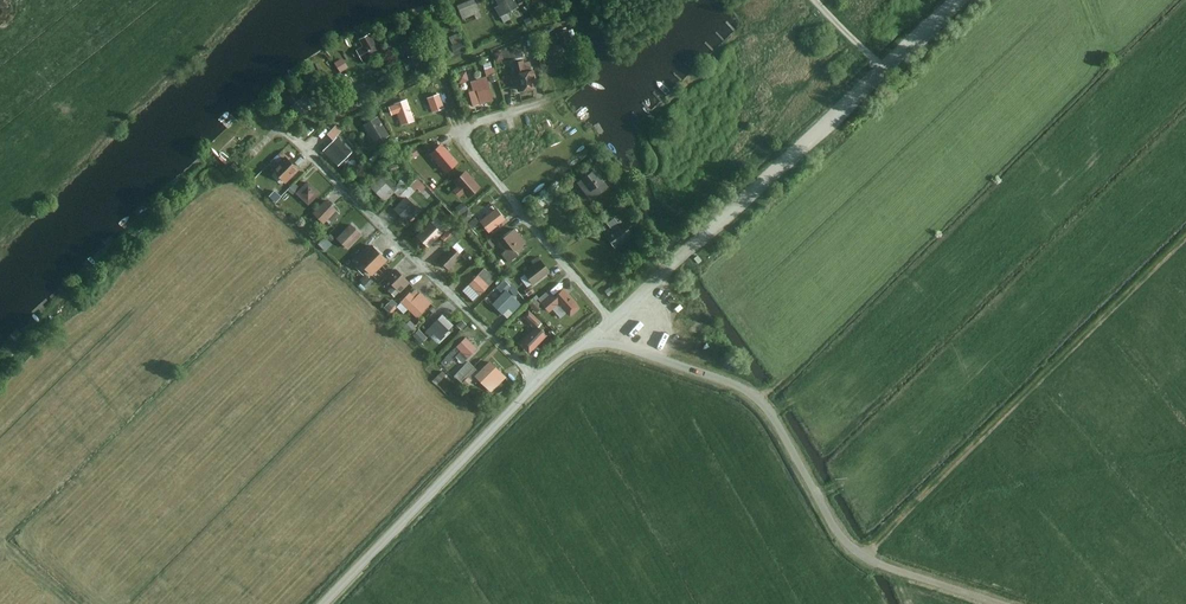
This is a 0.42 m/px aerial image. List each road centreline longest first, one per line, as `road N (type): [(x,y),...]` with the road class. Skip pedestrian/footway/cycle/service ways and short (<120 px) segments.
road 1 (unclassified): [(324,603),(562,360),(588,346),(612,346),(737,385),(762,403),(857,553),(999,603)]
road 2 (track): [(588,346),(954,0)]
road 3 (track): [(612,323),(457,131),(545,104)]

